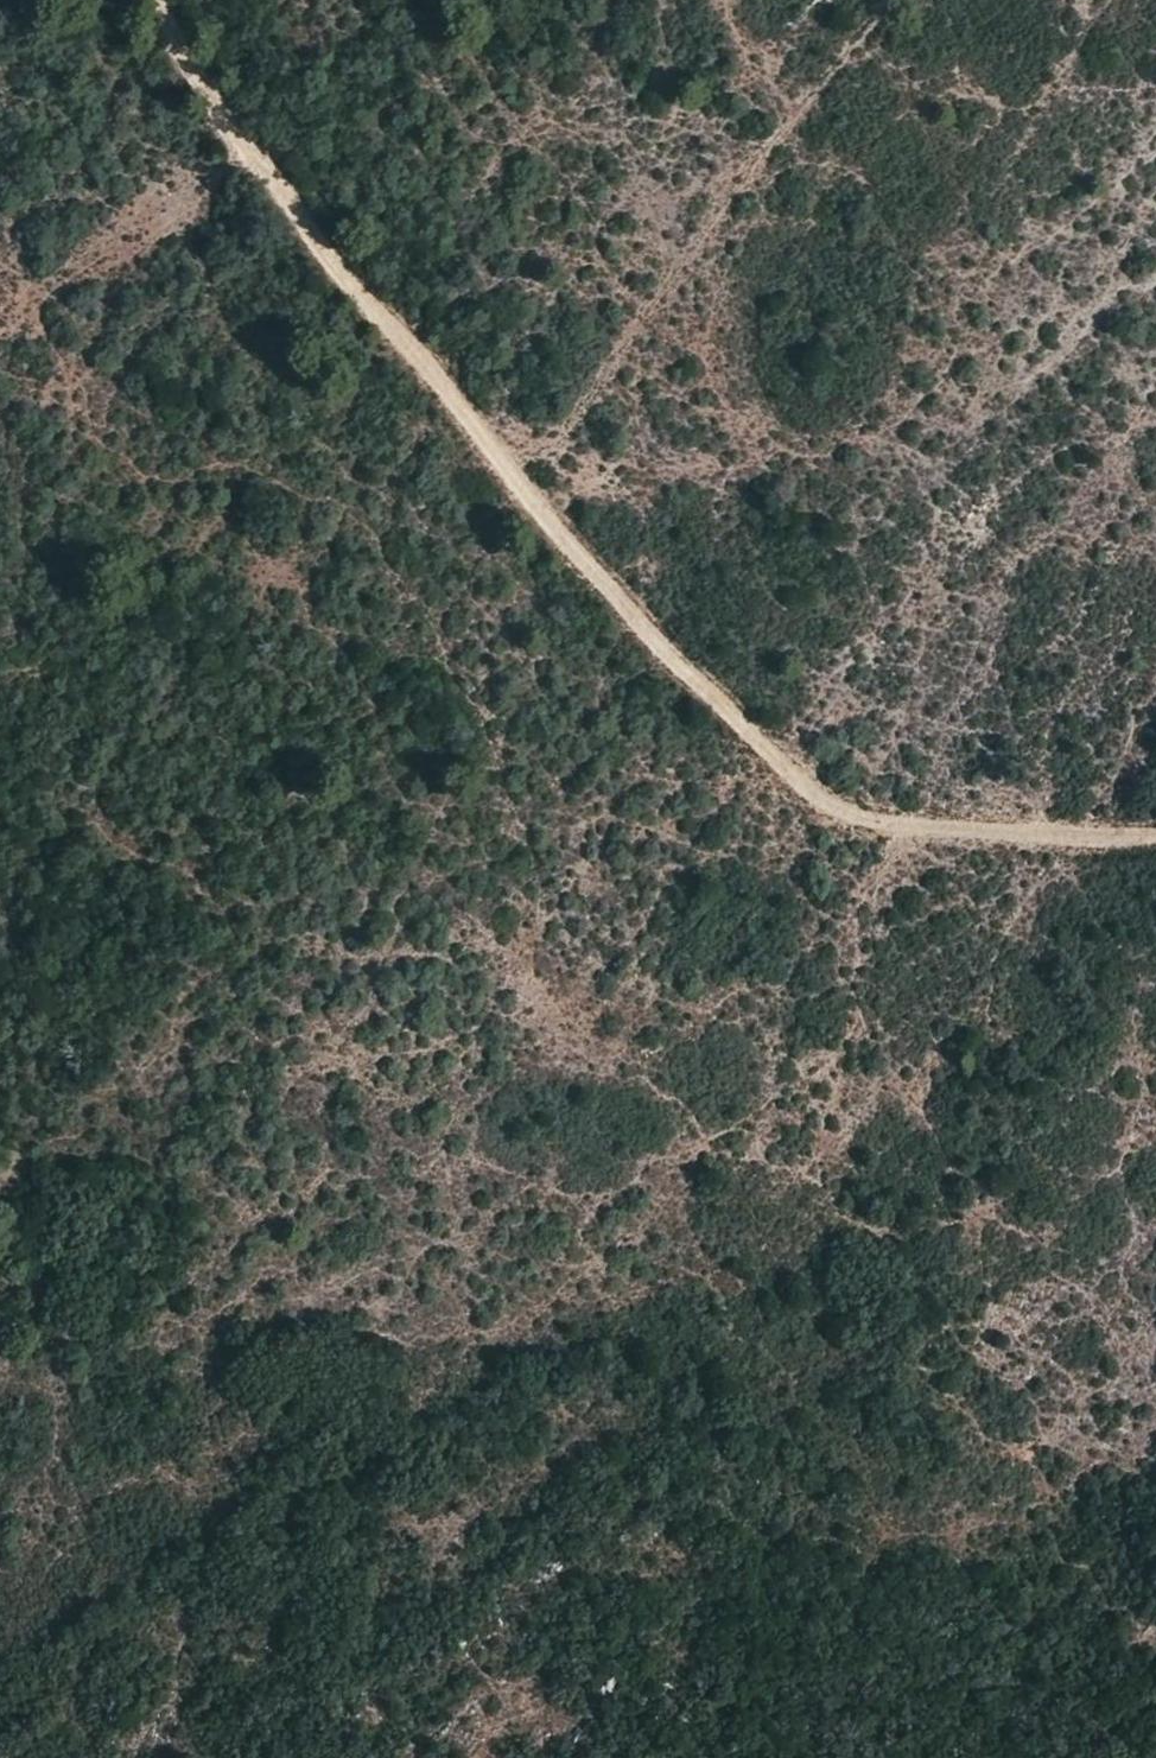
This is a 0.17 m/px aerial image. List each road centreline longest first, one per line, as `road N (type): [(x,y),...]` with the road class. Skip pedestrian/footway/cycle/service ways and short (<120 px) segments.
road 1 (track): [(138,0),(201,107),(375,319),(525,491),(811,793),(860,814),(946,823),(1042,846),(1155,852)]

